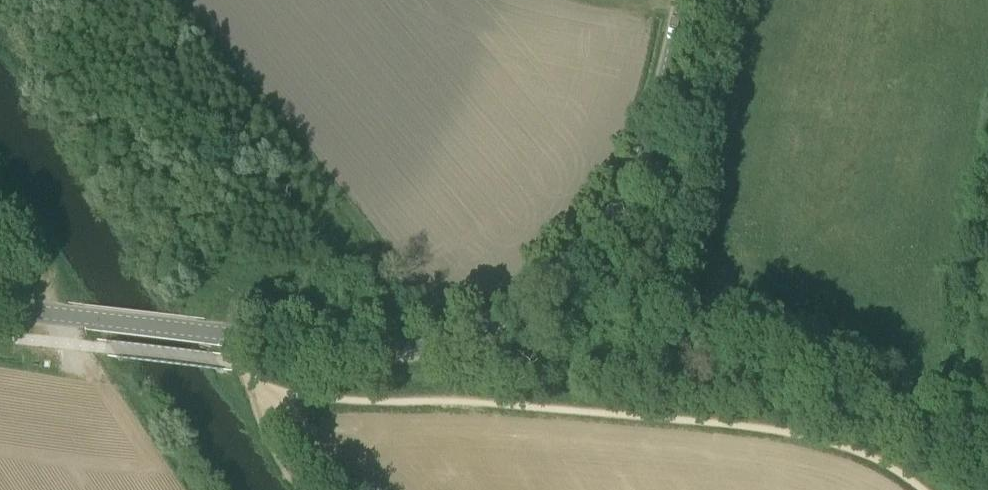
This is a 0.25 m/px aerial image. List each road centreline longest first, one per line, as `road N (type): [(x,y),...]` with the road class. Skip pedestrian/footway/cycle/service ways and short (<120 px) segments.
road 1 (track): [(243,372),(274,393),(322,400),(477,403),(788,431),(874,459),(922,489)]
road 2 (tertiary): [(214,333),(359,349),(422,347),(492,325),(540,291),(585,250),(630,181),(685,0)]
road 3 (tertiary): [(214,333),(79,317)]

